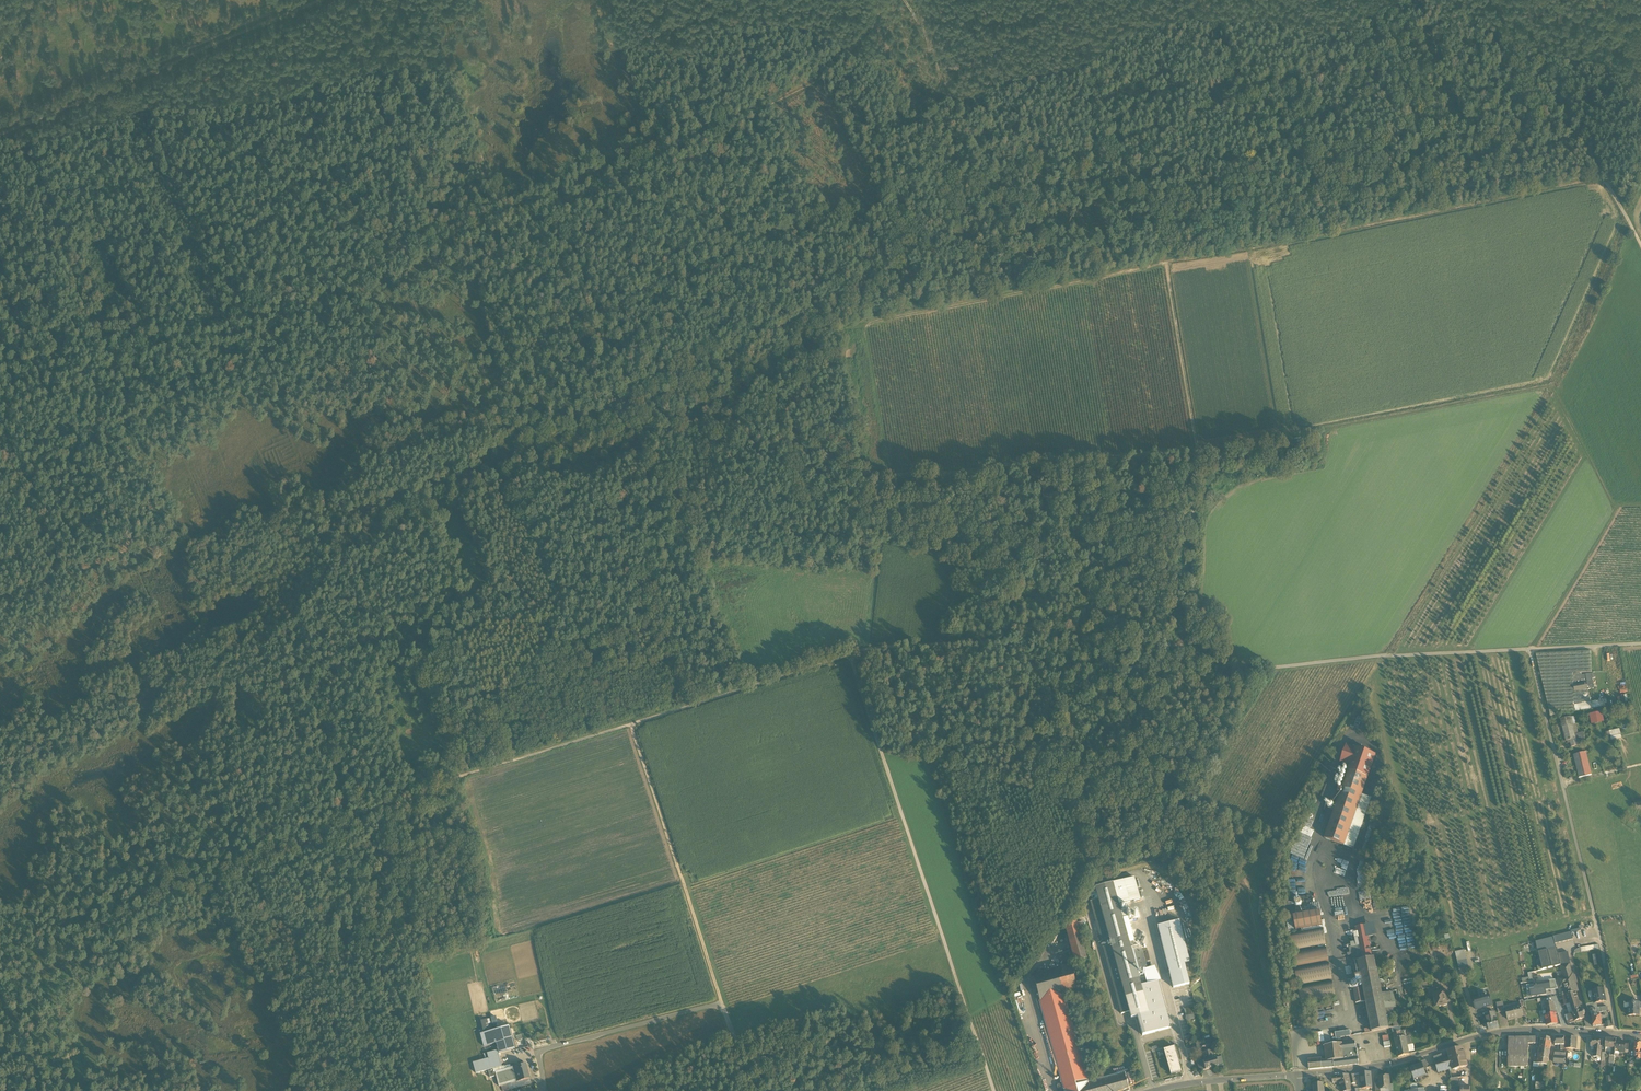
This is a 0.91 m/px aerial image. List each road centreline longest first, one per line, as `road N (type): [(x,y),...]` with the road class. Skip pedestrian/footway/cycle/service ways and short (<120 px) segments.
road 1 (track): [(0,972),(378,816),(394,795),(631,723)]
road 2 (track): [(71,385),(503,205)]
road 3 (track): [(1640,644),(1273,668),(1181,649)]
road 4 (track): [(849,655),(993,1090)]
road 5 (track): [(1603,179),(1166,265)]
road 6 (track): [(599,319),(681,513),(677,543),(651,563),(649,577),(697,702)]
road 7 (track): [(1119,147),(1424,36),(1508,19)]
road 8 (track): [(558,216),(835,71),(889,0)]
road 9 (track): [(1181,649),(1197,454),(1166,265)]
road 10 (track): [(316,0),(0,132)]
road 11 (track): [(849,655),(1081,635),(1181,649)]
road 12 (track): [(1166,265),(839,329)]
road 13 (track): [(0,602),(136,546),(71,385)]
road 14 (track): [(631,723),(723,1006)]
road 15 (track): [(445,1090),(387,805)]
road 16 (unclassified): [(1529,650),(1595,918)]
road 17 (unclassified): [(1389,1064),(1510,1031),(1617,1034)]
road 18 (track): [(631,723),(849,655)]
road 19 (track): [(419,0),(503,205)]
road 20 (track): [(1508,19),(1603,179)]
road 21 (track): [(503,205),(537,190),(556,204),(599,319)]
road 22 (track): [(1119,147),(1061,0)]
road 23 (track): [(839,329),(867,474)]
road 24 (residential): [(1155,1090),(1297,1075)]
road 25 (track): [(1640,10),(1508,19)]
road 26 (track): [(1166,265),(1119,147)]

